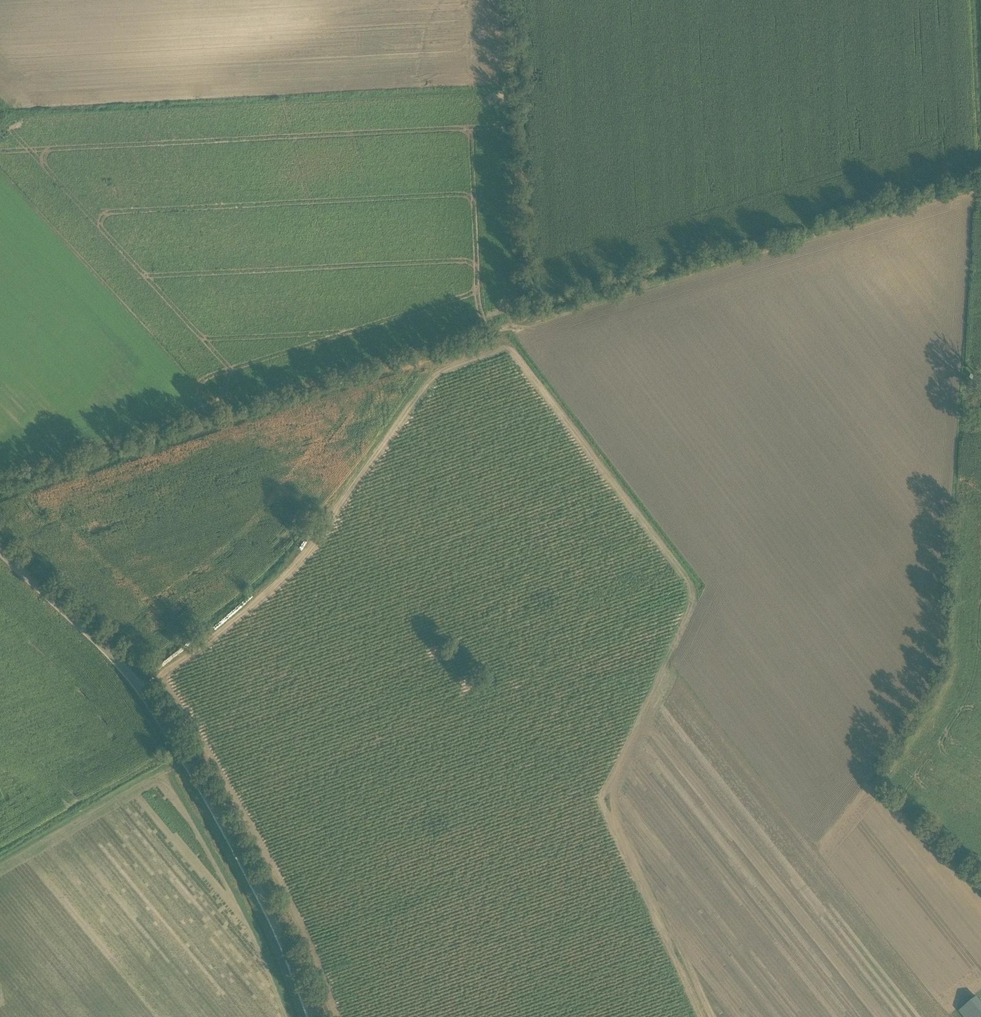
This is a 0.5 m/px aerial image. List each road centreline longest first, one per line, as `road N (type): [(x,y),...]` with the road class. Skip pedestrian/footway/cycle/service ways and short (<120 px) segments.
road 1 (track): [(0,482),(524,325),(554,300),(973,168),(968,0)]
road 2 (unclassified): [(320,1016),(283,919),(178,723),(117,646),(0,539)]
road 3 (track): [(676,677),(946,1016)]

